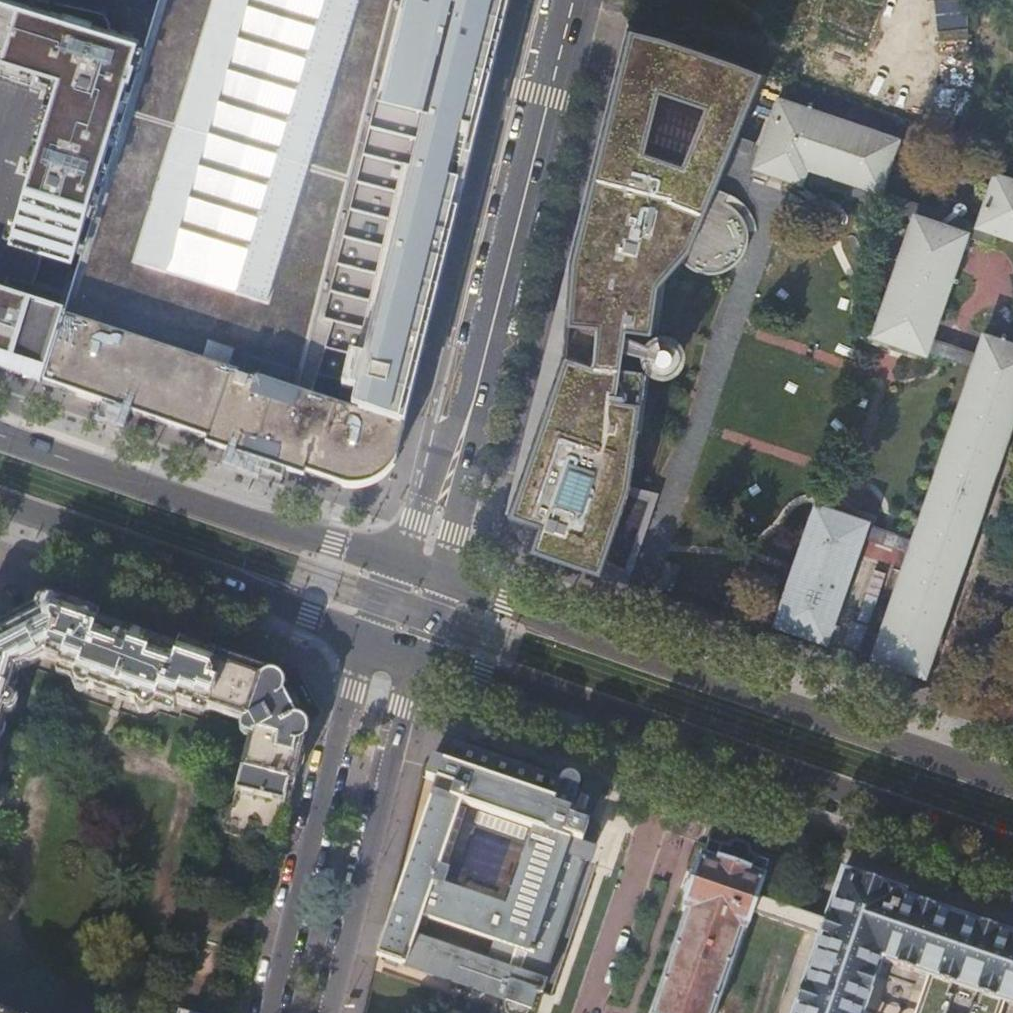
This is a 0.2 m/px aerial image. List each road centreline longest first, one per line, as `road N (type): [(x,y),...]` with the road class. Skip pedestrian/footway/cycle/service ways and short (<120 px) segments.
road 1 (primary): [(1012,782),(423,573)]
road 2 (primary): [(419,654),(562,694),(1012,848)]
road 3 (residential): [(572,0),(423,573)]
road 4 (primary): [(423,573),(0,437)]
road 5 (primary): [(0,500),(231,579),(366,638)]
road 6 (tertiary): [(366,638),(270,1012)]
road 7 (tertiary): [(330,1012),(419,654)]

